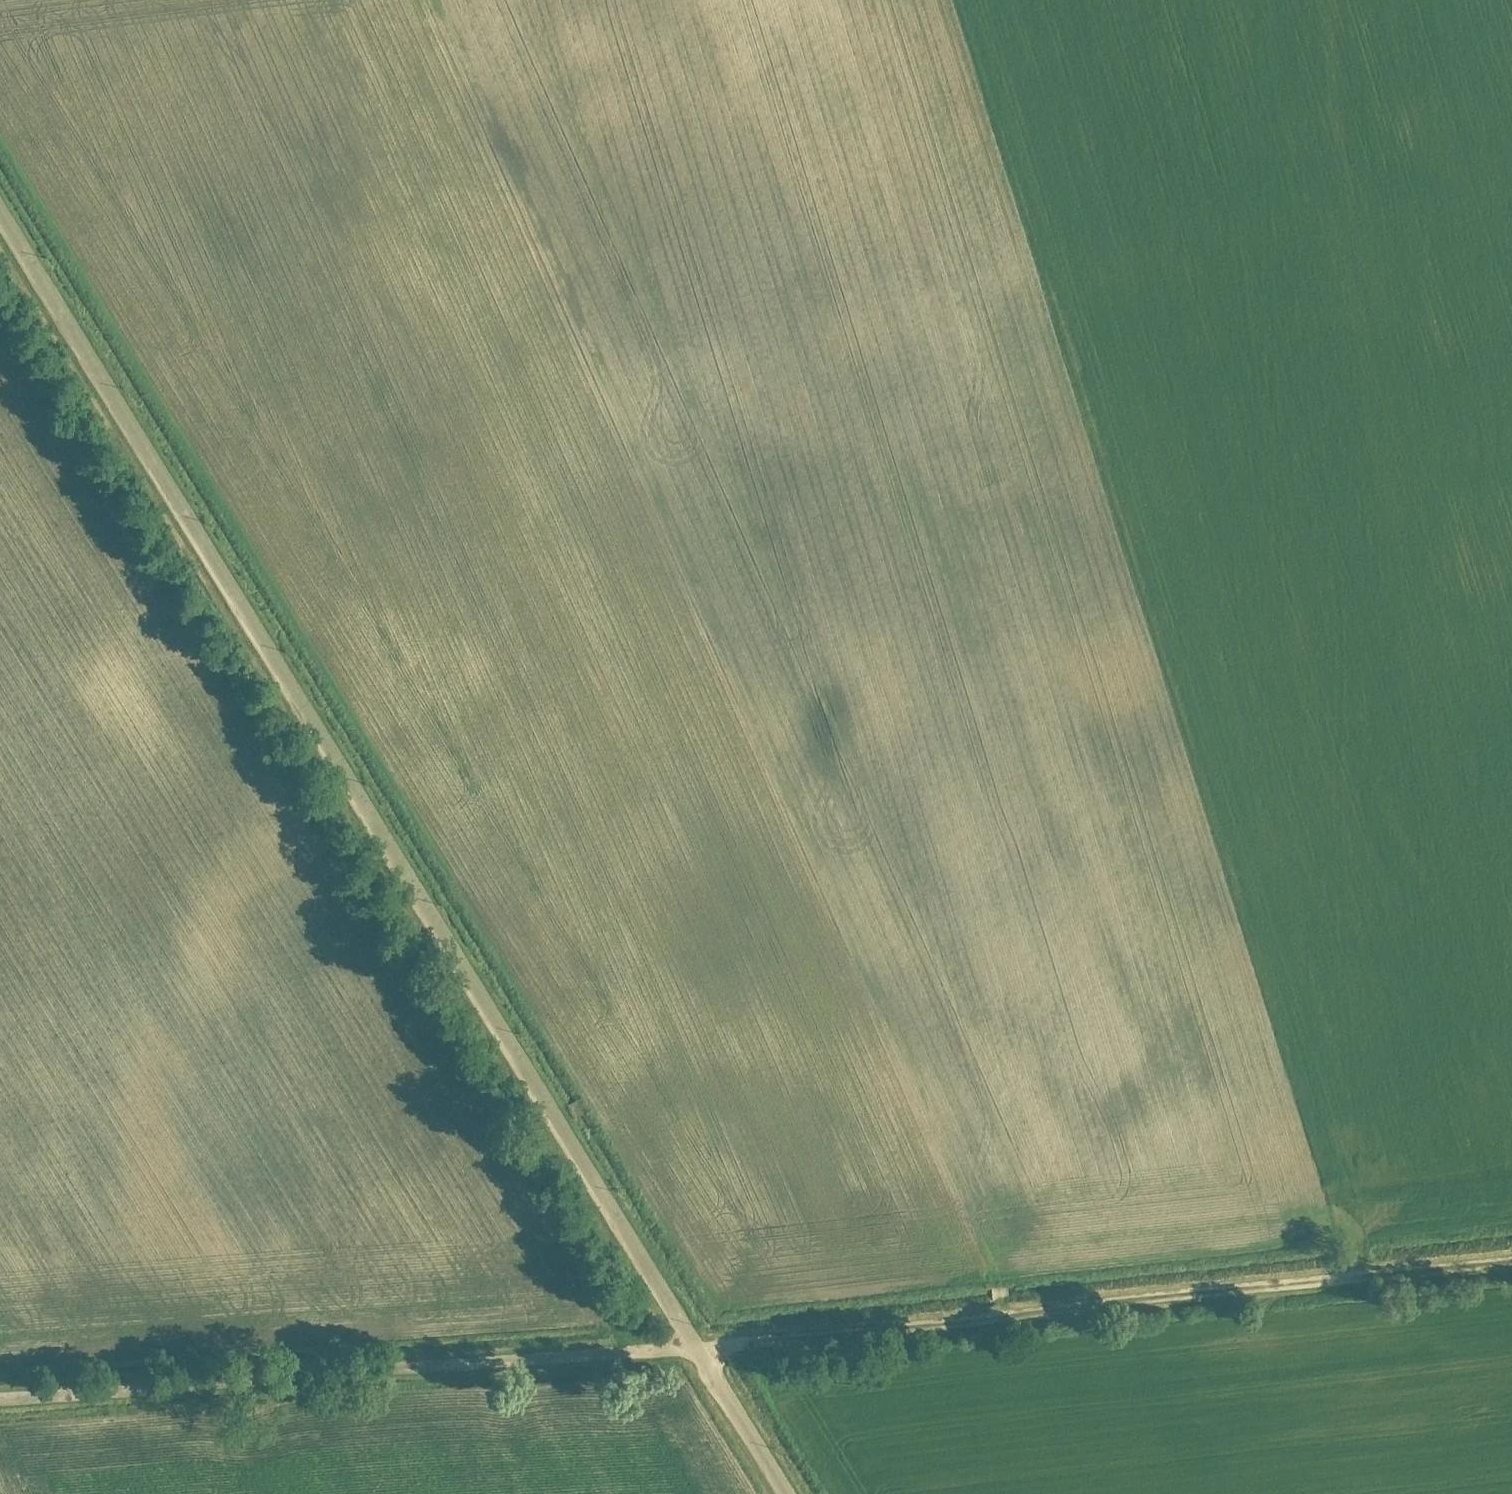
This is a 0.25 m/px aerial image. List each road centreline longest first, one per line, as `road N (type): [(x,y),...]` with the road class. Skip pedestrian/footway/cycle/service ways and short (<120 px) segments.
road 1 (track): [(1511,1258),(691,1349),(0,1399)]
road 2 (unclassified): [(0,221),(780,1493)]

